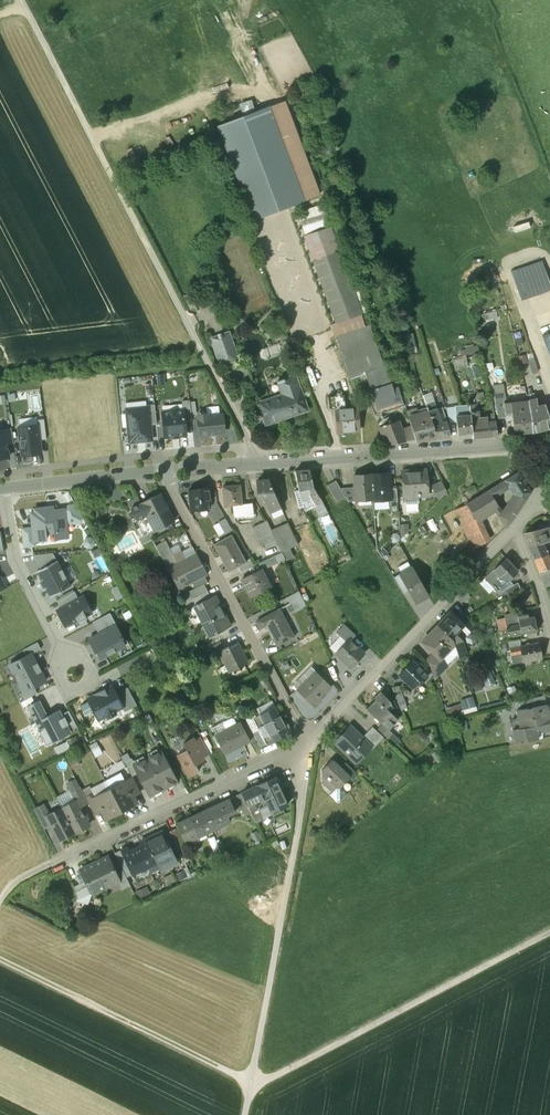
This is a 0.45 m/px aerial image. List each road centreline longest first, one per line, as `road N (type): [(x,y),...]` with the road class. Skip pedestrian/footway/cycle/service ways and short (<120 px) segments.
road 1 (track): [(263,465),(19,0)]
road 2 (residential): [(168,470),(537,443)]
road 3 (track): [(549,932),(276,1078),(251,1081)]
road 4 (residential): [(168,470),(311,742)]
road 5 (residential): [(311,742),(517,530)]
road 6 (track): [(251,1081),(0,961)]
road 7 (residential): [(60,861),(311,742)]
road 8 (track): [(296,837),(251,1081)]
road 9 (residential): [(9,488),(13,545),(59,639)]
road 10 (residential): [(30,485),(168,470)]
road 11 (residential): [(59,639),(52,665),(68,692),(95,679),(79,649)]

